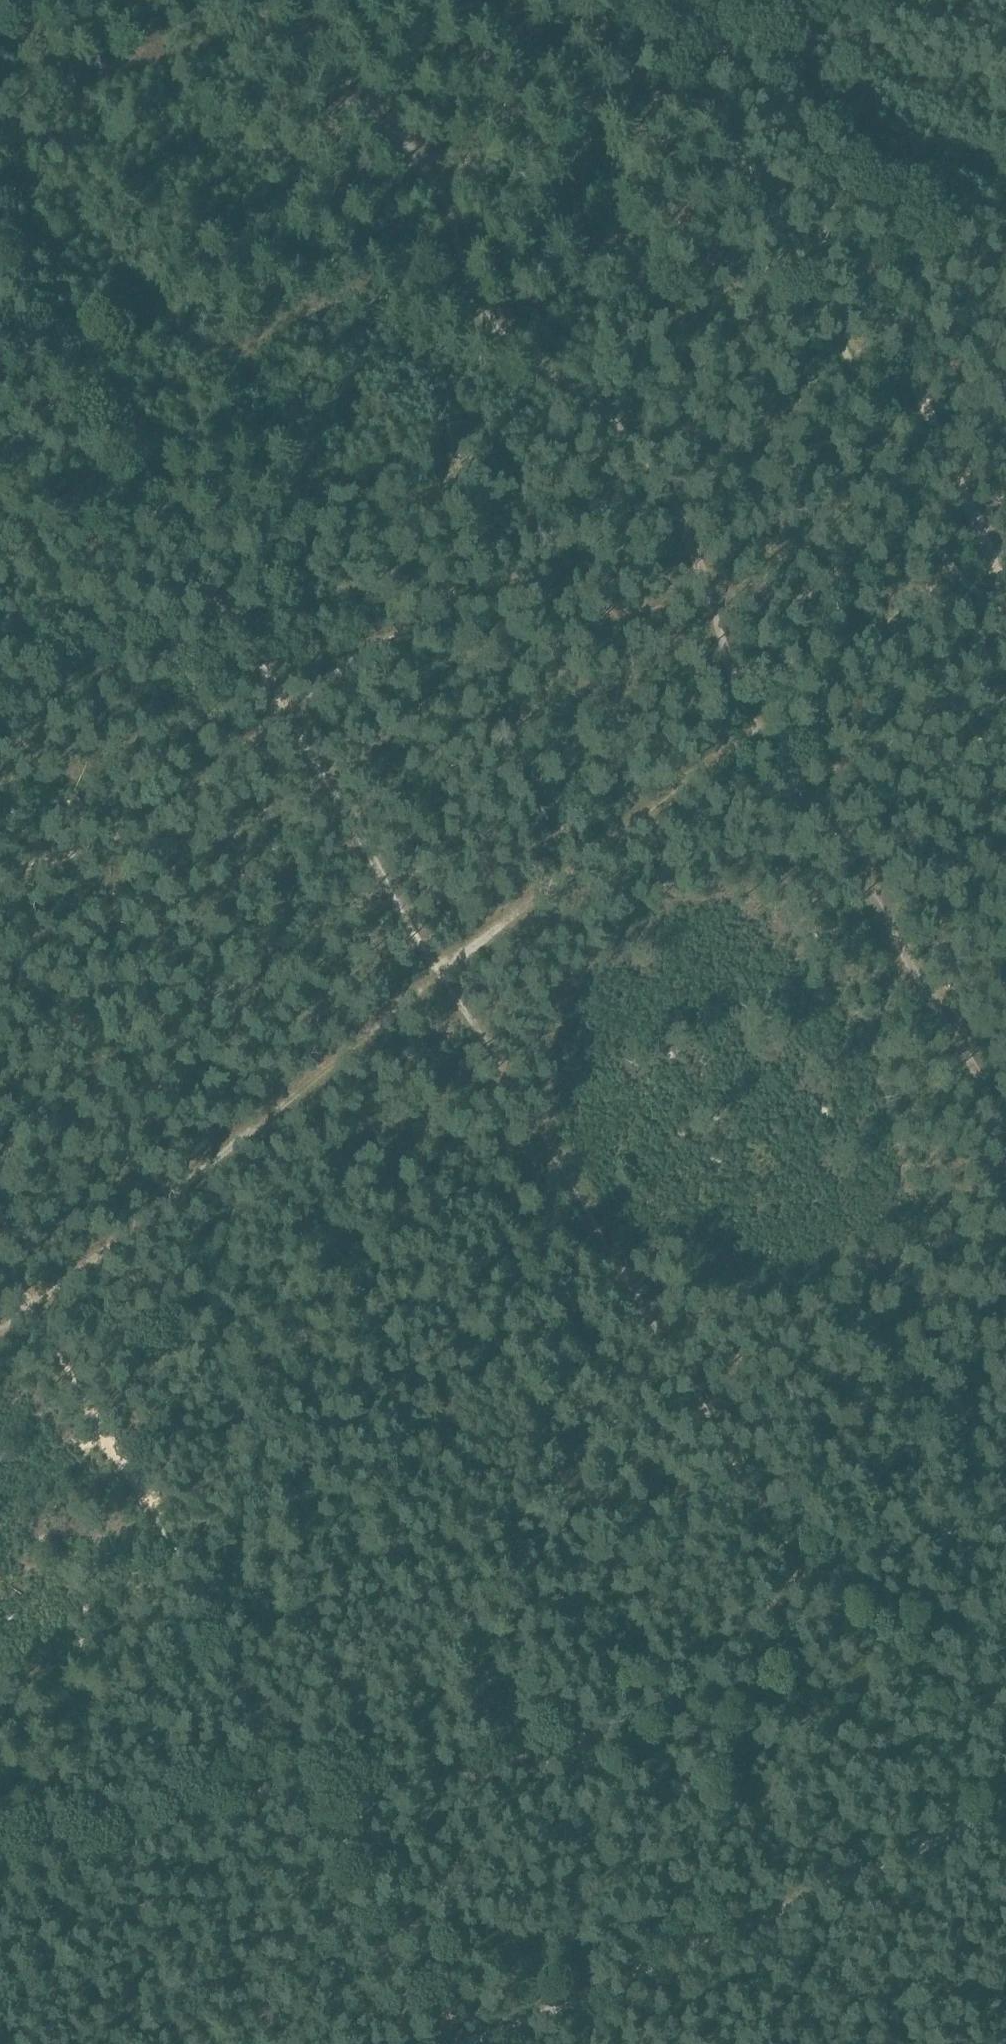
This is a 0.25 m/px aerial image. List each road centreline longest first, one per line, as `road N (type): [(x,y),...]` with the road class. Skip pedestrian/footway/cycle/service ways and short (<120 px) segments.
road 1 (track): [(913,590),(704,591),(646,608),(578,612),(480,599),(451,604),(286,711),(164,818),(0,882)]
road 2 (track): [(754,721),(0,1332)]
road 3 (track): [(754,721),(667,473),(465,293),(442,184),(316,58),(300,0)]
road 4 (track): [(1005,589),(810,153),(687,0)]
road 5 (track): [(1005,1793),(447,2043)]
road 6 (track): [(286,711),(0,235)]
road 7 (track): [(1005,1138),(883,910),(754,721)]
road 8 (track): [(913,590),(754,721)]

